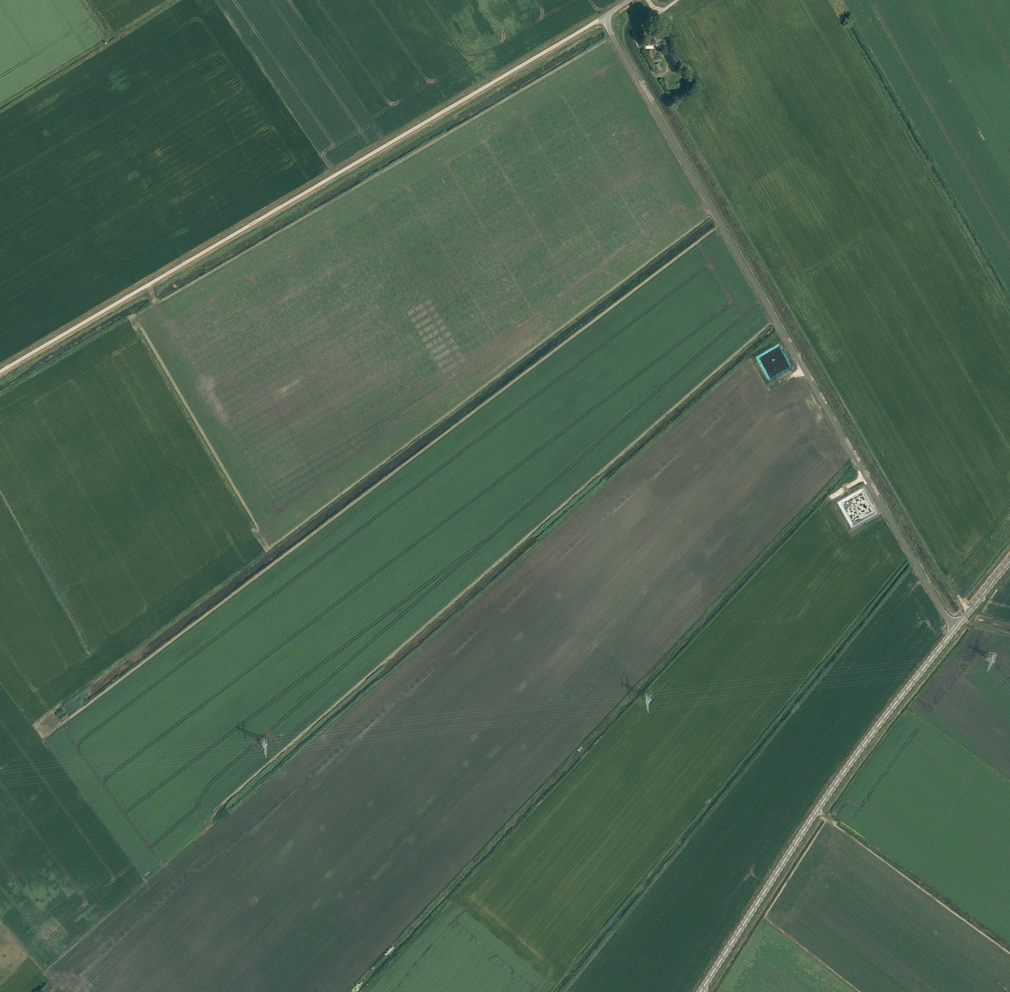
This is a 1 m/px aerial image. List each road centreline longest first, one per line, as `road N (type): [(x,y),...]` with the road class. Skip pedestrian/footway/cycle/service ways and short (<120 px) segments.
road 1 (unclassified): [(958,626),(602,18)]
road 2 (unclassified): [(0,372),(602,18)]
road 3 (secondary): [(700,991),(849,765),(958,626)]

